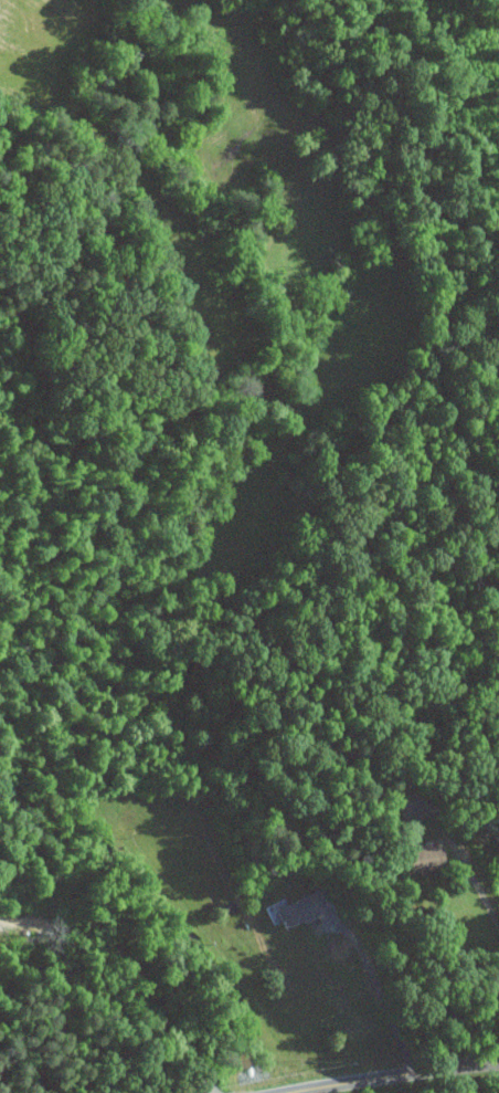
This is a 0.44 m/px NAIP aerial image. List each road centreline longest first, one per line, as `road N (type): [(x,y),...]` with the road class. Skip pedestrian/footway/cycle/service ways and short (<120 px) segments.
road 1 (tertiary): [(294,1092),(498,1063)]

